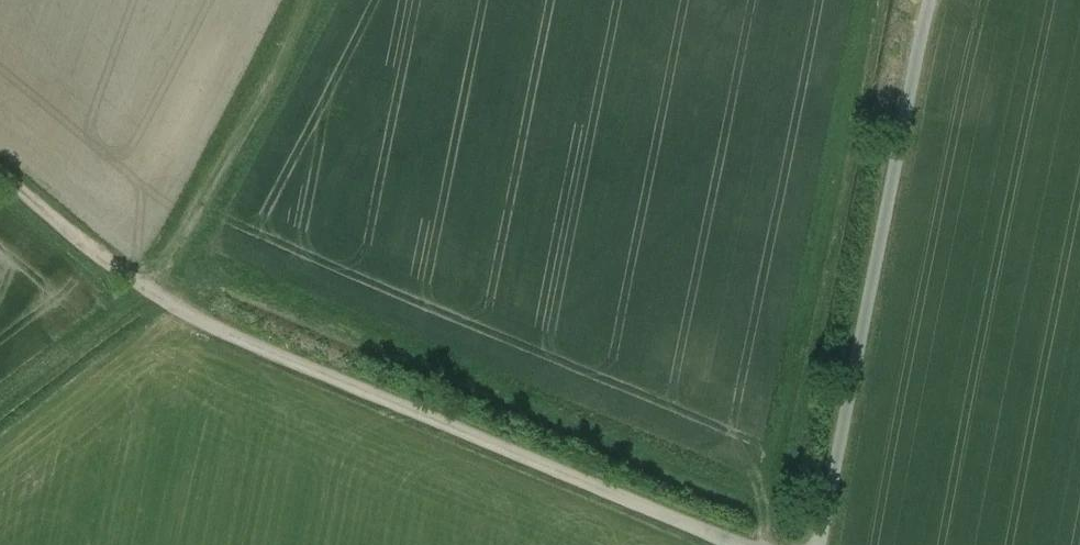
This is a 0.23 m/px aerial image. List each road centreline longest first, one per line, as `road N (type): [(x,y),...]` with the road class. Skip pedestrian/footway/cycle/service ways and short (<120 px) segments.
road 1 (track): [(0,172),(153,295),(746,544)]
road 2 (track): [(928,0),(819,544)]
road 3 (track): [(170,303),(319,0)]

